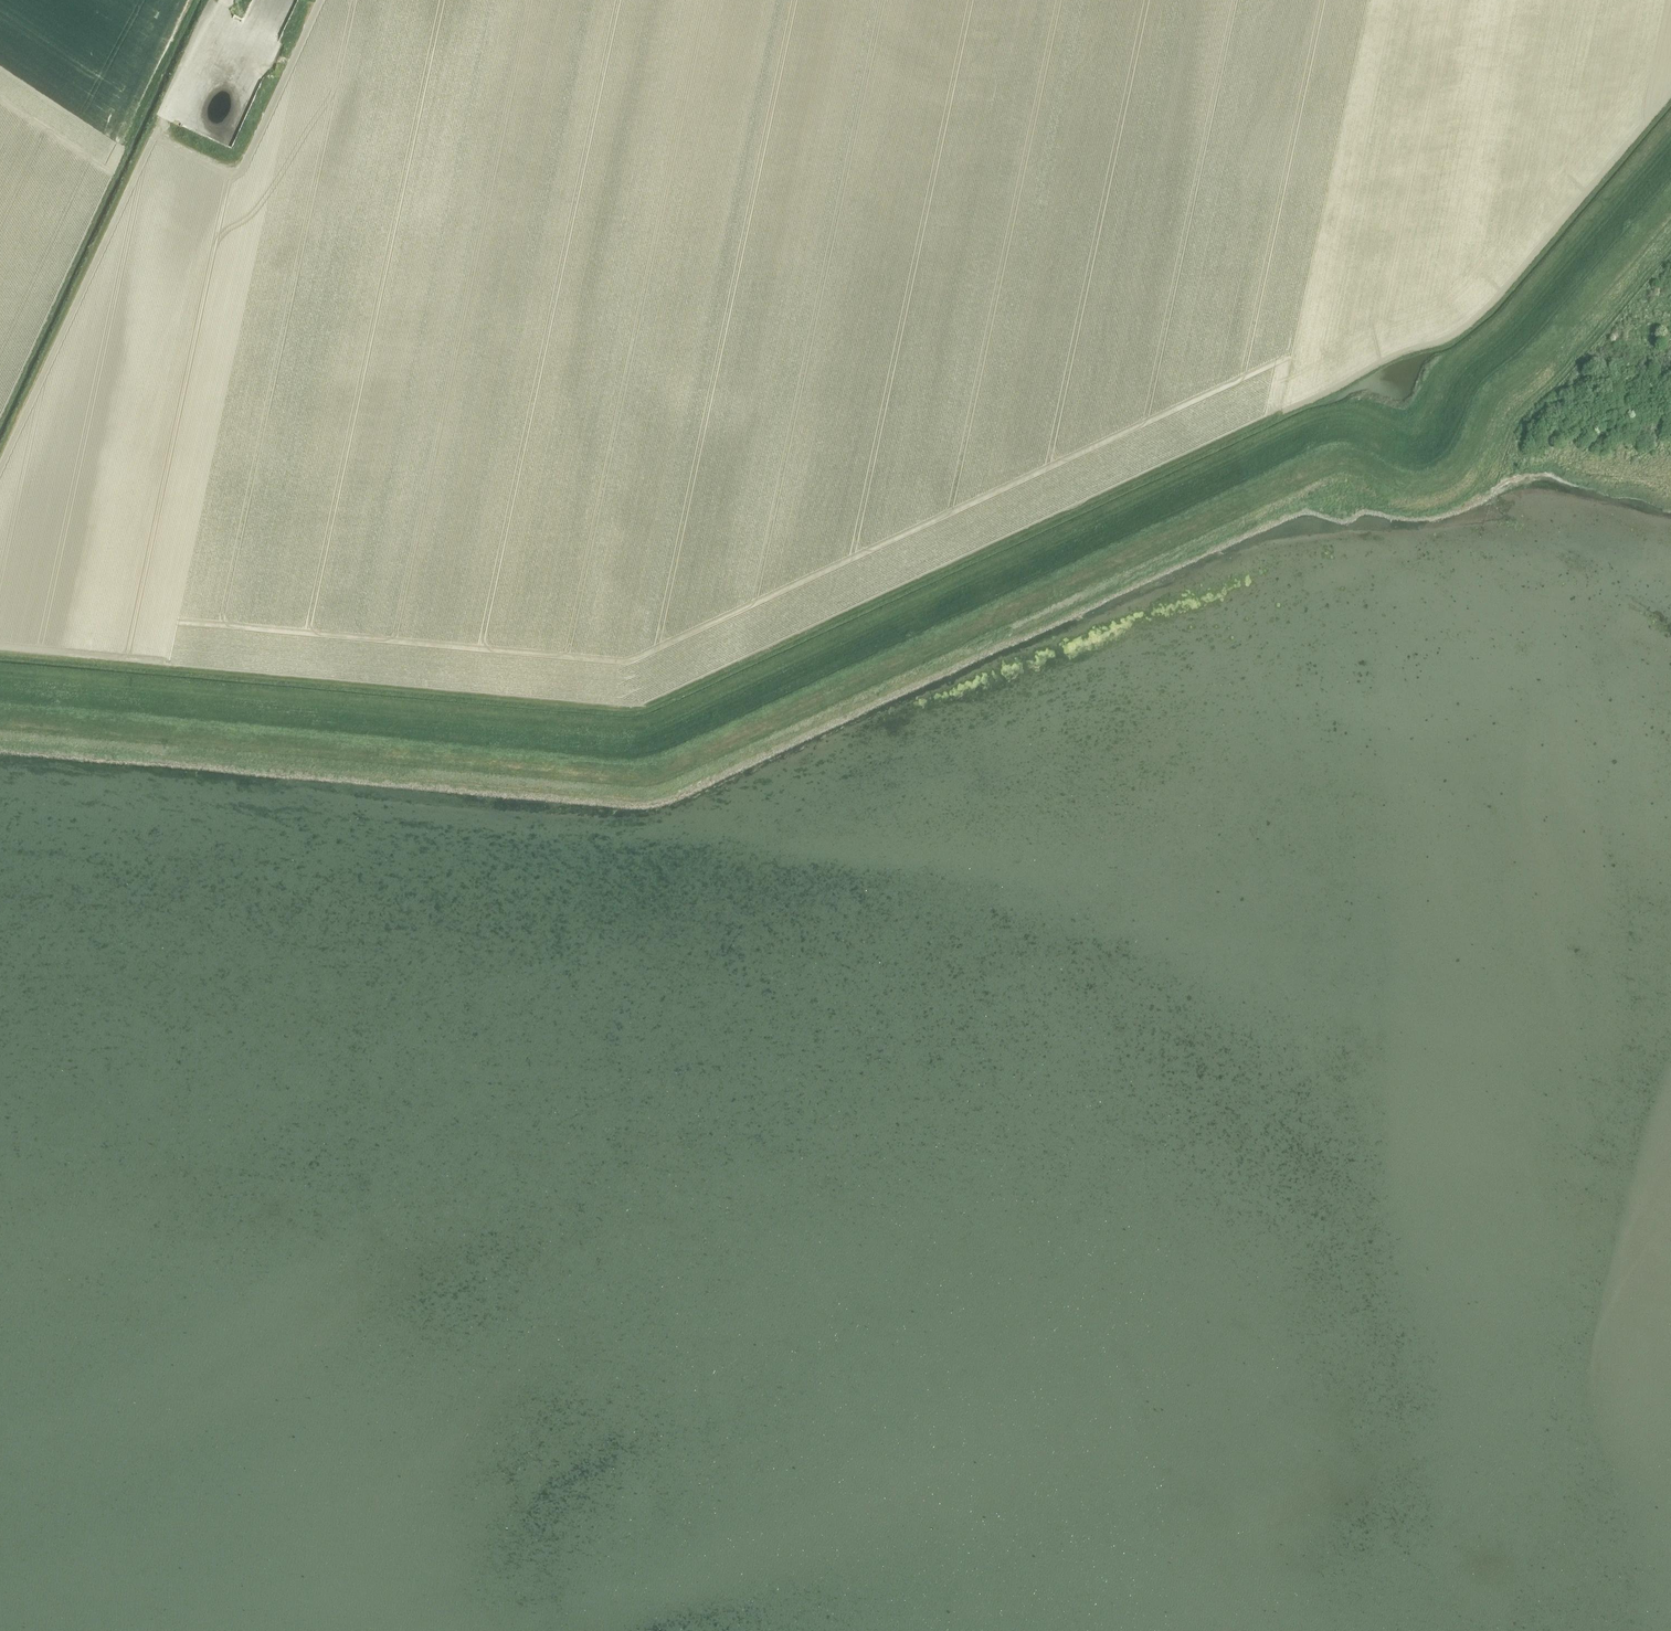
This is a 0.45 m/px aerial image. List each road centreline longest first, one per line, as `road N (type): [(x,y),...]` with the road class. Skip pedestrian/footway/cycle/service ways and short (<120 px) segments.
road 1 (track): [(0,707),(641,764),(662,758),(1310,458),(1351,445),(1423,467),(1448,443),(1470,377),(1511,345),(1670,161)]
road 2 (track): [(227,0),(170,117)]

